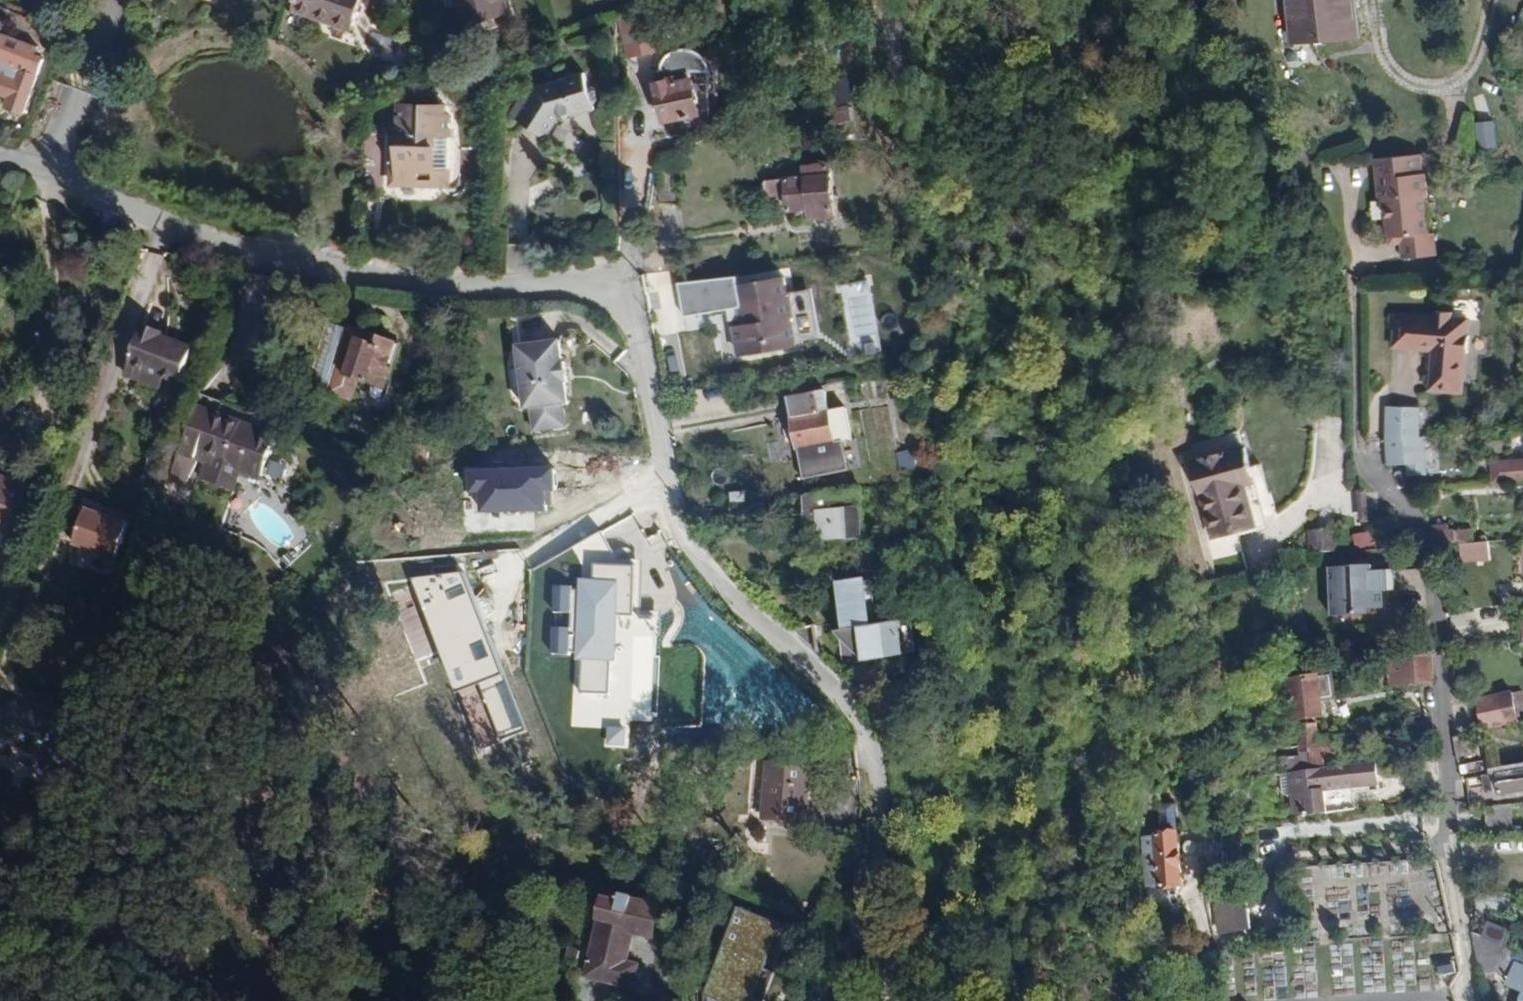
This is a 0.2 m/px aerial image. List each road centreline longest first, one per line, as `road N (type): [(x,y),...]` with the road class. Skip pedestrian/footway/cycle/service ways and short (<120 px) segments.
road 1 (residential): [(870,914),(882,846),(874,754),(858,715),(694,553),(677,525),(635,325),(606,288),(446,288),(368,277),(206,240),(50,170)]
road 2 (residential): [(1360,454),(1395,493),(1425,544),(1440,653),(1451,868),(1476,1000)]
road 3 (residential): [(50,170),(111,0)]
road 4 (track): [(1352,274),(1360,454)]

